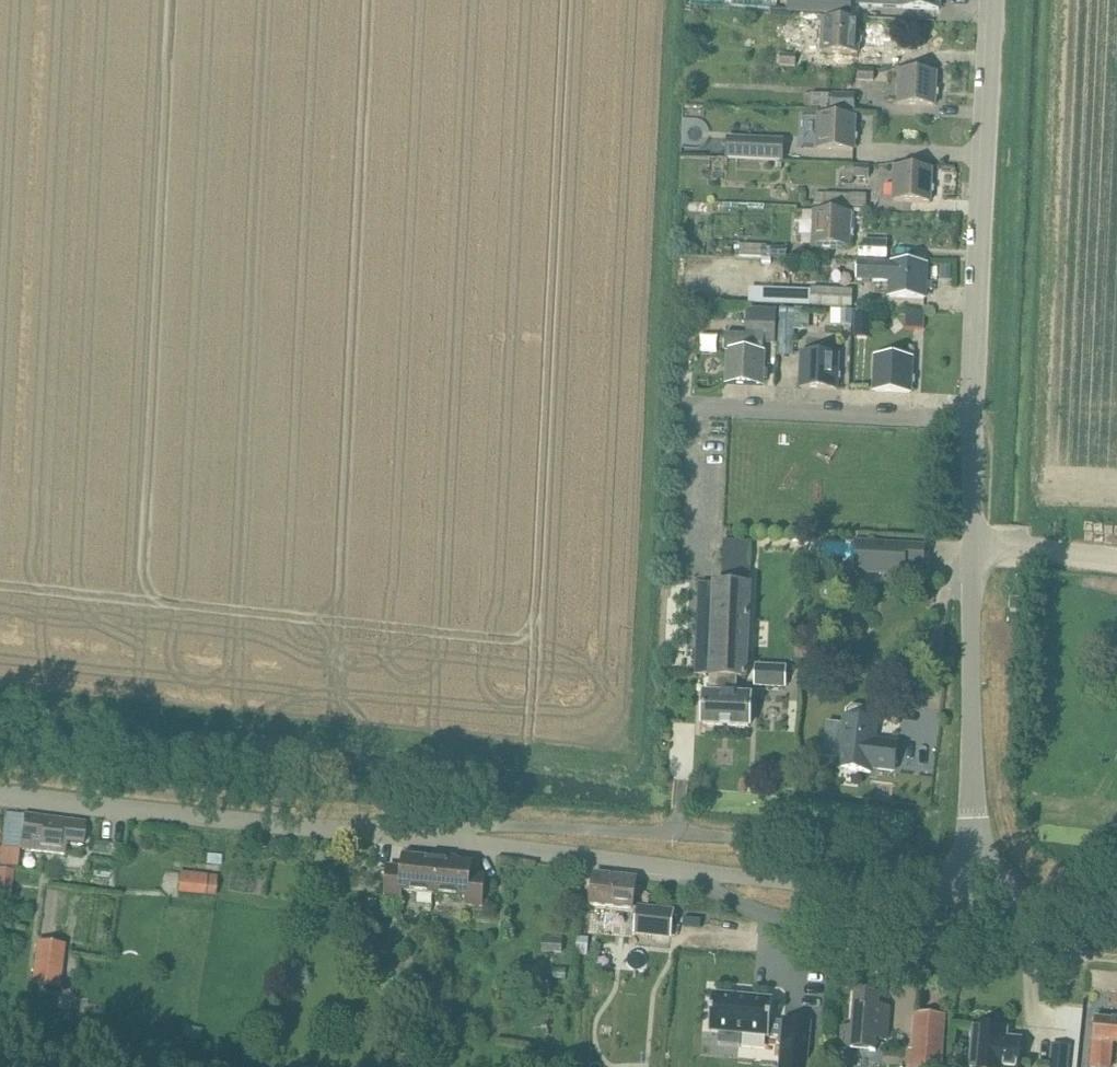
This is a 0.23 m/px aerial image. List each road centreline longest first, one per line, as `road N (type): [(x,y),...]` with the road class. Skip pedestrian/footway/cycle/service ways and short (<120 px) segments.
road 1 (tertiary): [(0,795),(879,893),(973,887)]
road 2 (unclassified): [(973,887),(971,420)]
road 3 (unclassified): [(971,420),(991,0)]
road 4 (residential): [(971,420),(679,406)]
road 5 (tertiary): [(973,887),(1036,908),(1116,918)]

